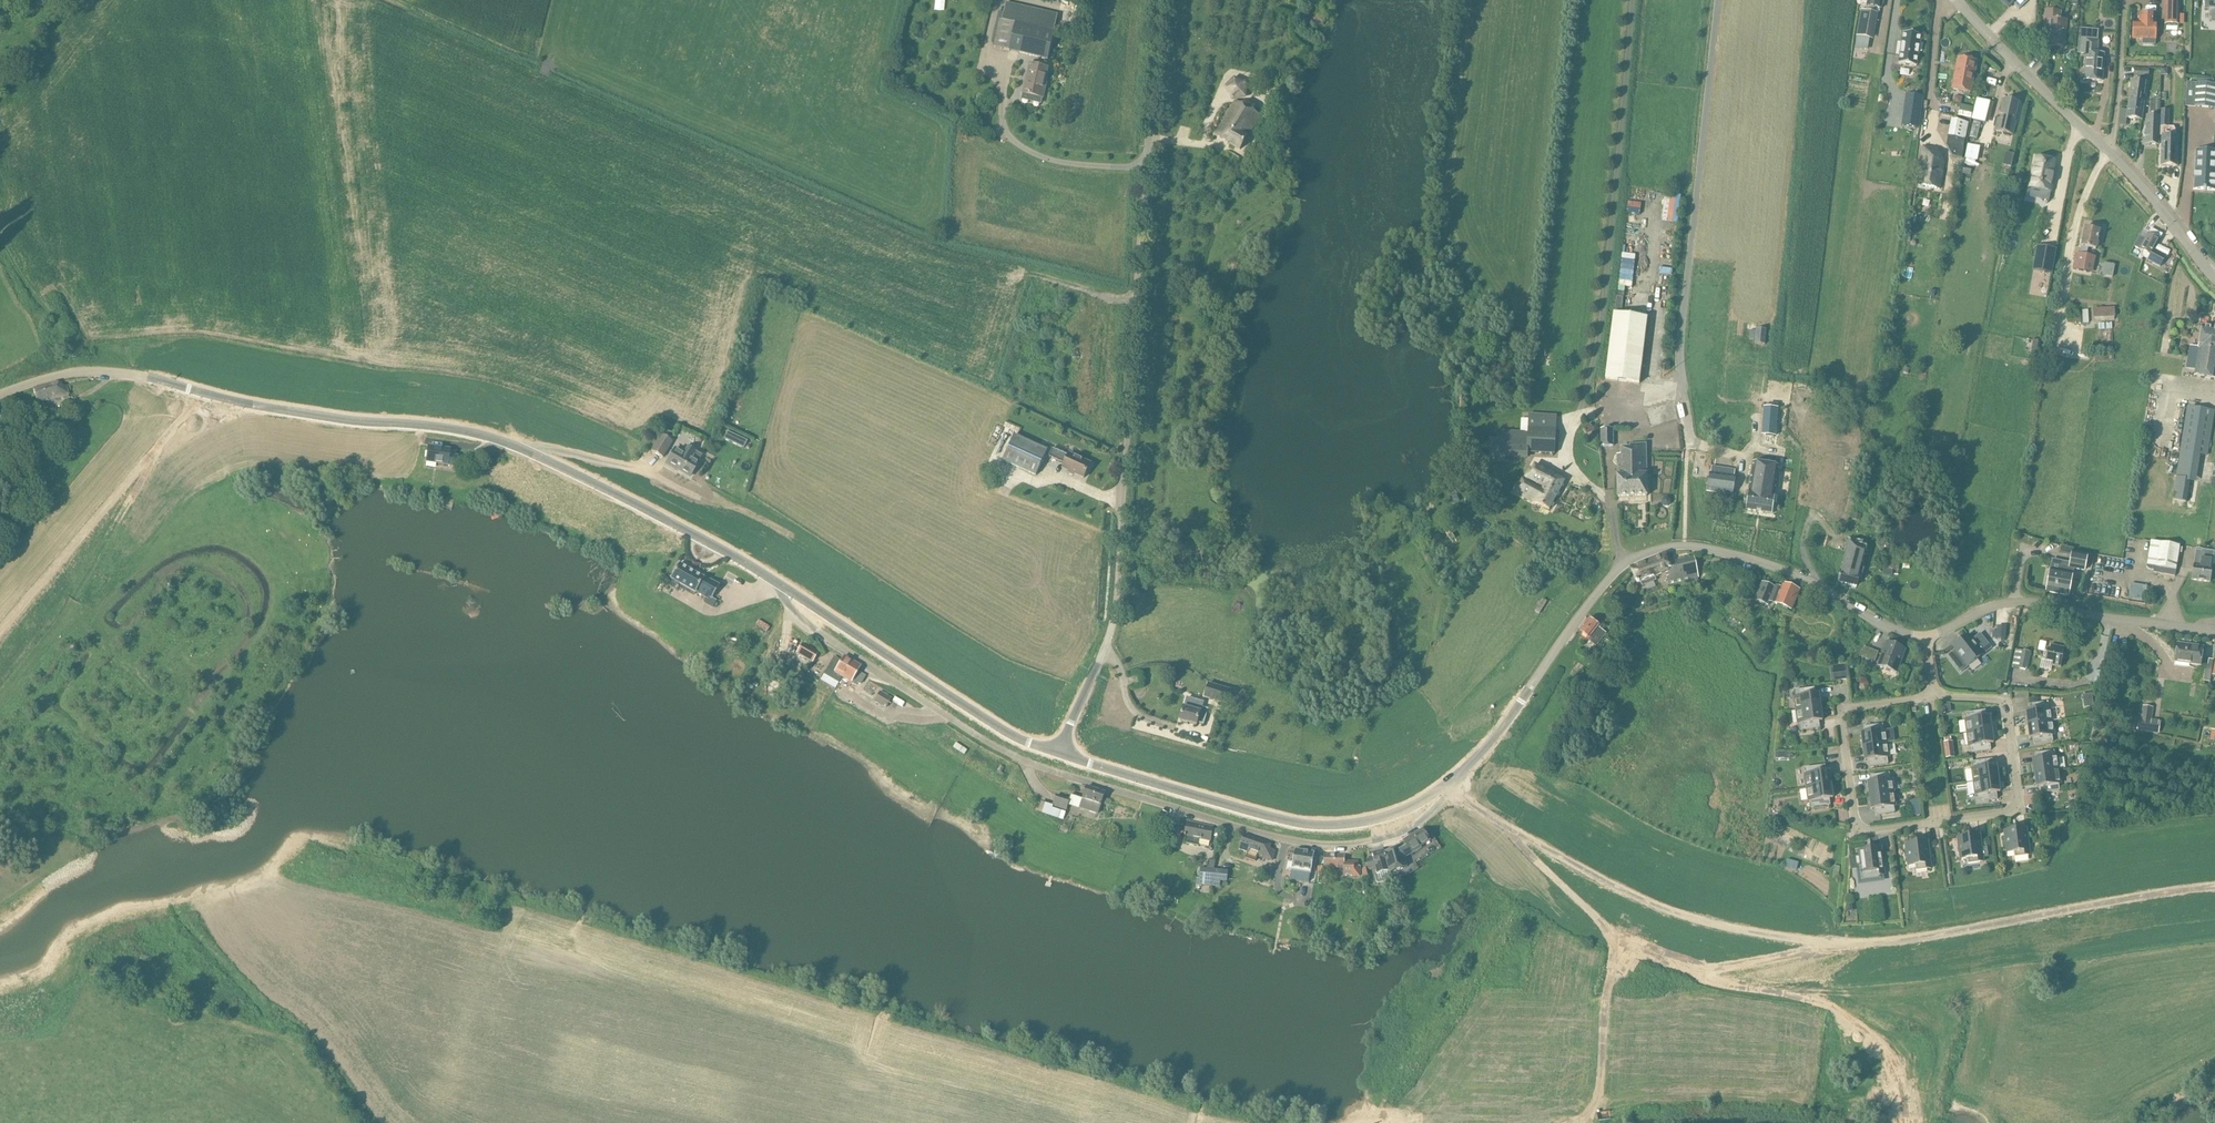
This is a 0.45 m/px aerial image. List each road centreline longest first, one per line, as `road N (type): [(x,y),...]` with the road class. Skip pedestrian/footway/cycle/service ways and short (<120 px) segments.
road 1 (unclassified): [(781,586),(648,511),(476,434),(303,414),(115,372),(59,374),(0,394)]
road 2 (track): [(2214,888),(1898,940),(1813,942),(1733,930),(1622,891),(1445,785)]
road 3 (unclassified): [(1061,754),(1113,629),(1120,579),(1161,0)]
road 4 (unclassified): [(1445,785),(1423,819),(1378,839),(1310,844),(1246,828),(1010,754),(812,628),(781,586)]
road 5 (residential): [(1933,696),(1840,710),(1861,829),(2018,808),(2007,710),(1998,700)]
road 6 (unclassified): [(1925,638),(1887,628),(1768,565),(1674,546),(1622,565),(1527,692)]
road 7 (unclassified): [(1445,785),(1388,817),(1318,826),(1061,754)]
road 8 (unclassified): [(1665,381),(1716,0)]
road 9 (track): [(1824,993),(1737,979),(1624,942),(1498,822)]
road 10 (unclassified): [(1061,754),(986,720),(781,586)]
road 11 (track): [(0,630),(200,393)]
road 12 (unclassified): [(2214,634),(2018,601),(1925,638)]
road 13 (track): [(387,1122),(315,1025),(255,979),(198,900)]
road 14 (unclassified): [(2112,155),(1955,0)]
road 15 (track): [(1573,1122),(1593,1105),(1624,942)]
road 16 (track): [(155,449),(74,612)]
road 17 (unclassified): [(2214,276),(2112,155)]
road 18 (residential): [(2112,155),(2123,0)]
road 19 (unclassified): [(1445,785),(1495,739),(1527,692)]

